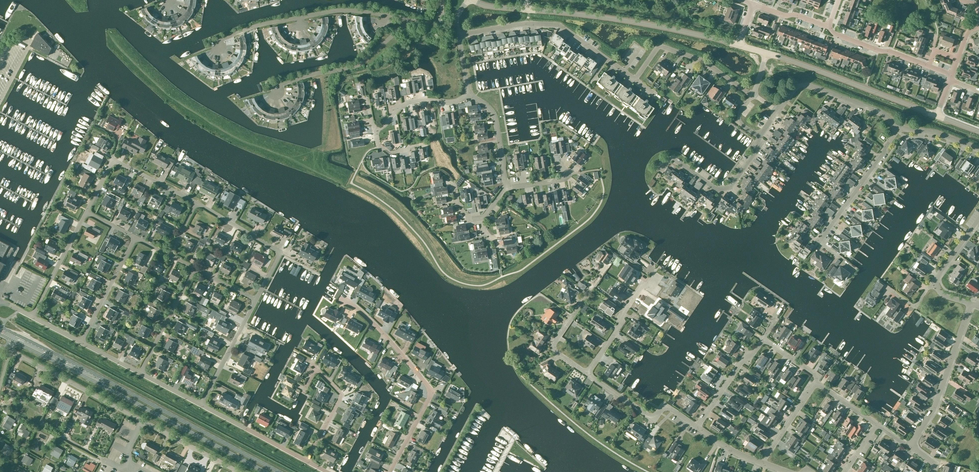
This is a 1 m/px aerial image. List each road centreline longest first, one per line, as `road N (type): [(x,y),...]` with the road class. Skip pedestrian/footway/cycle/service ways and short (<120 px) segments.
road 1 (primary): [(279,471),(15,334)]
road 2 (primary): [(12,340),(265,471)]
road 3 (residential): [(391,471),(432,392),(374,322),(344,299)]
road 4 (unclassified): [(739,45),(526,10)]
road 5 (residential): [(212,45),(268,22),(328,11),(408,22)]
road 6 (unclassified): [(936,116),(766,53)]
road 7 (residential): [(607,59),(557,25),(458,35)]
road 8 (residential): [(909,446),(934,408),(971,303)]
road 9 (residential): [(273,88),(359,65),(408,22)]
road 10 (unclassified): [(142,421),(7,349)]
road 11 (residential): [(197,202),(115,161),(88,211)]
road 12 (residential): [(258,298),(279,249),(197,202)]
road 13 (residential): [(660,173),(673,158),(715,189),(730,187),(759,138)]
road 14 (residential): [(899,127),(807,85),(795,88),(777,112)]
road 15 (residential): [(748,94),(703,61),(661,47),(635,80)]
road 16 (residential): [(819,242),(899,127)]
road 17 (residential): [(309,461),(342,399),(316,368),(304,389)]
road 18 (residential): [(698,428),(671,411),(655,419),(590,374)]
road 19 (residential): [(590,374),(643,285),(659,277)]
road 20 (residential): [(309,461),(202,404)]
road 21 (residential): [(142,372),(197,265)]
road 22 (residential): [(202,404),(258,298)]

